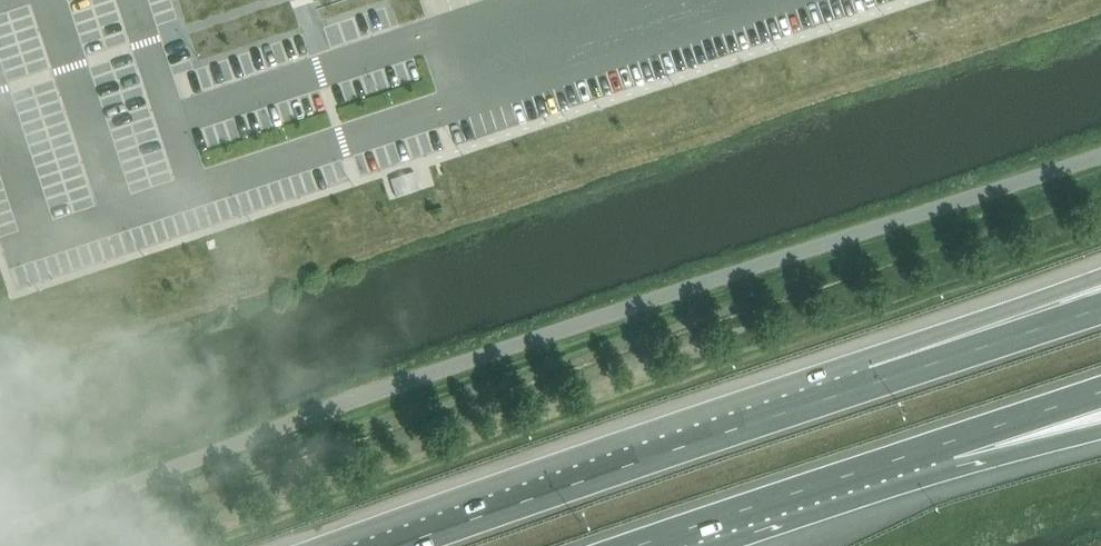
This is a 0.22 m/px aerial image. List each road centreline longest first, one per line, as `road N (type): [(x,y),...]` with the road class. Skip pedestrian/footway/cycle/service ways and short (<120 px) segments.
road 1 (unclassified): [(1100,160),(316,415)]
road 2 (motorway): [(875,381),(393,545)]
road 3 (unclassified): [(0,536),(316,415)]
road 4 (motorway): [(633,545),(950,441)]
road 5 (motorway): [(1100,286),(875,381)]
road 6 (motorway): [(1100,307),(875,381)]
road 7 (motorway): [(950,441),(1100,391)]
road 8 (motorway): [(950,441),(1100,425)]

